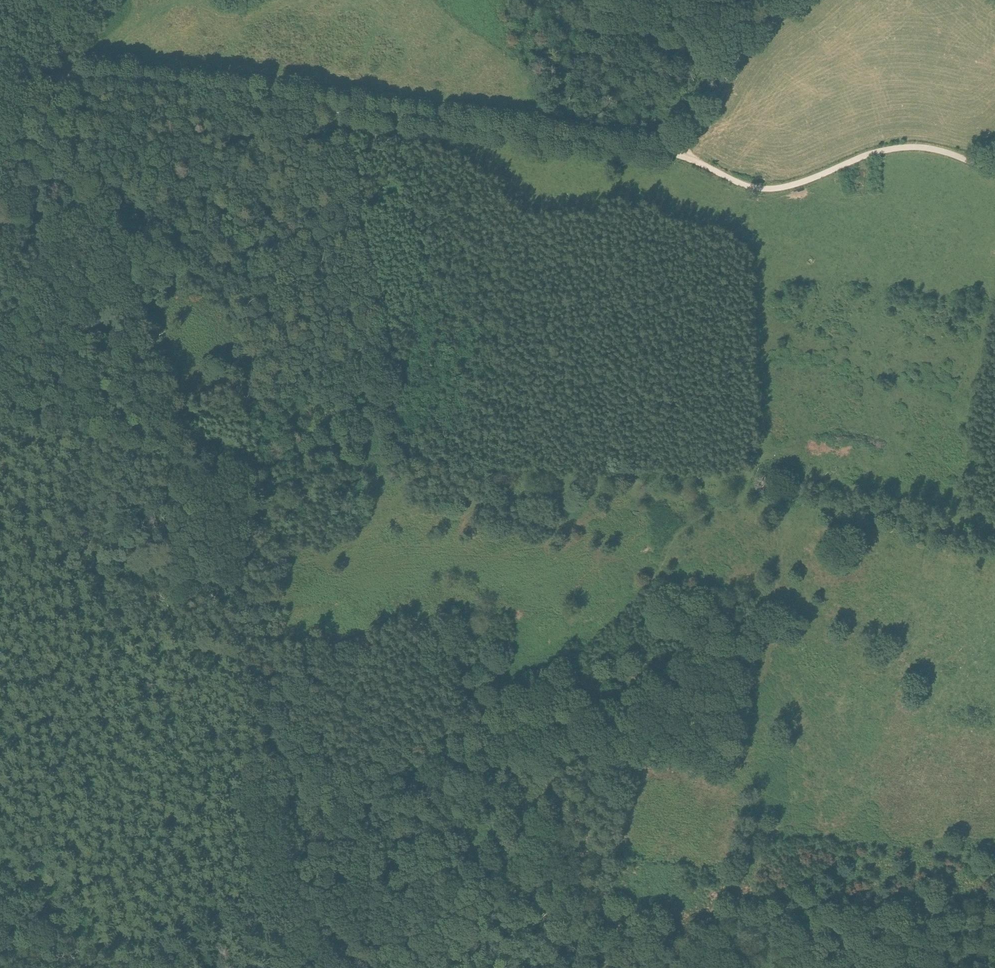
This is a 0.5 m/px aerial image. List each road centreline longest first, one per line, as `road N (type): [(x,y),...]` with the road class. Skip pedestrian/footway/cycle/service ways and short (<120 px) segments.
road 1 (unclassified): [(0,69),(670,155),(753,191),(811,181),(903,148),(942,152),(994,175)]
road 2 (track): [(753,191),(752,460),(743,486),(679,533),(618,616),(494,690),(425,767),(396,824),(385,880),(394,934),(373,967)]
road 3 (track): [(74,78),(96,169),(95,214),(48,313),(0,358)]
road 4 (track): [(809,0),(758,31),(670,155)]

